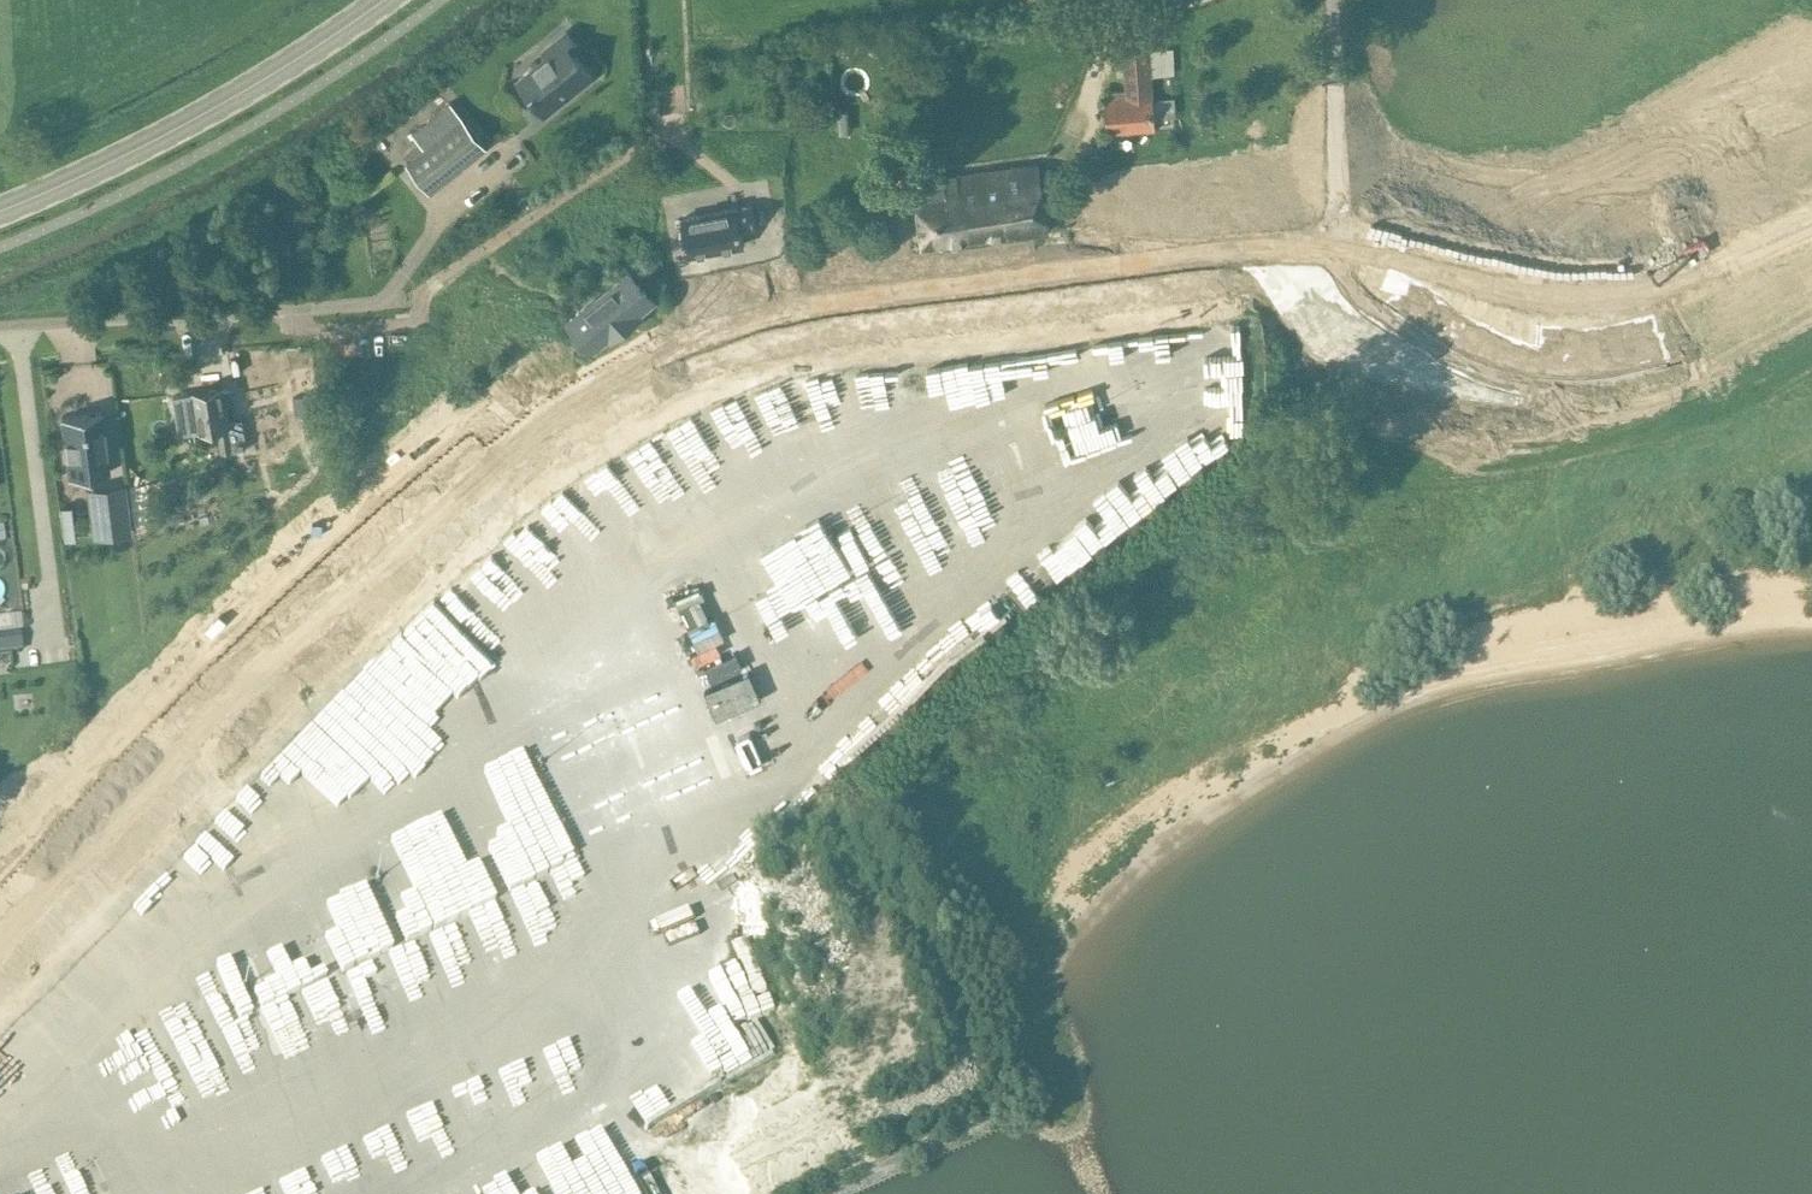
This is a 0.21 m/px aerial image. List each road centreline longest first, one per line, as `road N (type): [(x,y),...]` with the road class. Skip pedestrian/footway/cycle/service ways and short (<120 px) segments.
road 1 (unclassified): [(0,945),(285,648),(498,461),(632,367),(723,326),(847,301),(1256,249),(1334,249)]
road 2 (unclassified): [(1334,249),(1508,269),(1625,242),(1730,243),(1811,219)]
road 3 (secondary): [(0,209),(205,111),(381,0)]
road 4 (unclassified): [(0,327),(396,300)]
road 5 (unclassified): [(1334,249),(1332,0)]

